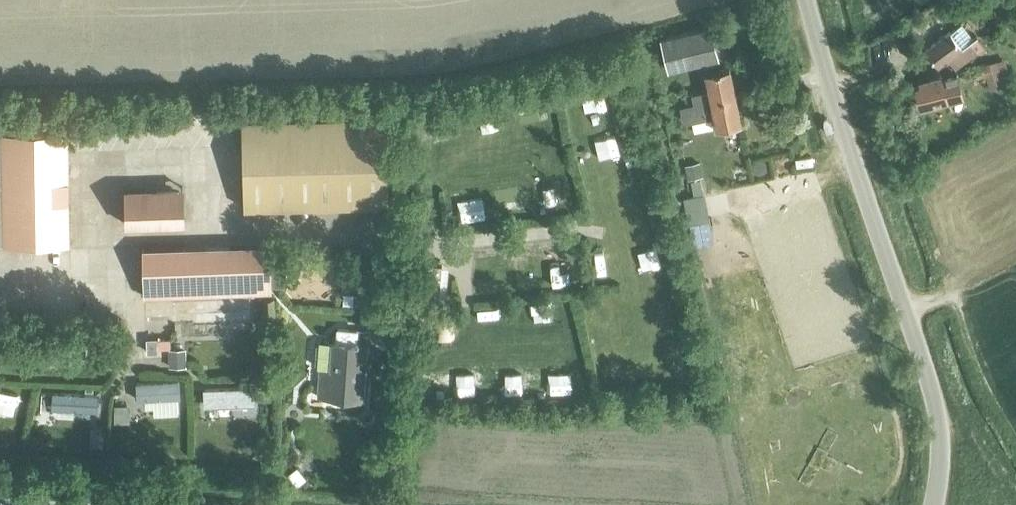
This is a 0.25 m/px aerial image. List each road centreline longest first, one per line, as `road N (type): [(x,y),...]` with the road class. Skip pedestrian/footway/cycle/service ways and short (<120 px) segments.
road 1 (unclassified): [(934,504),(932,392),(808,0)]

